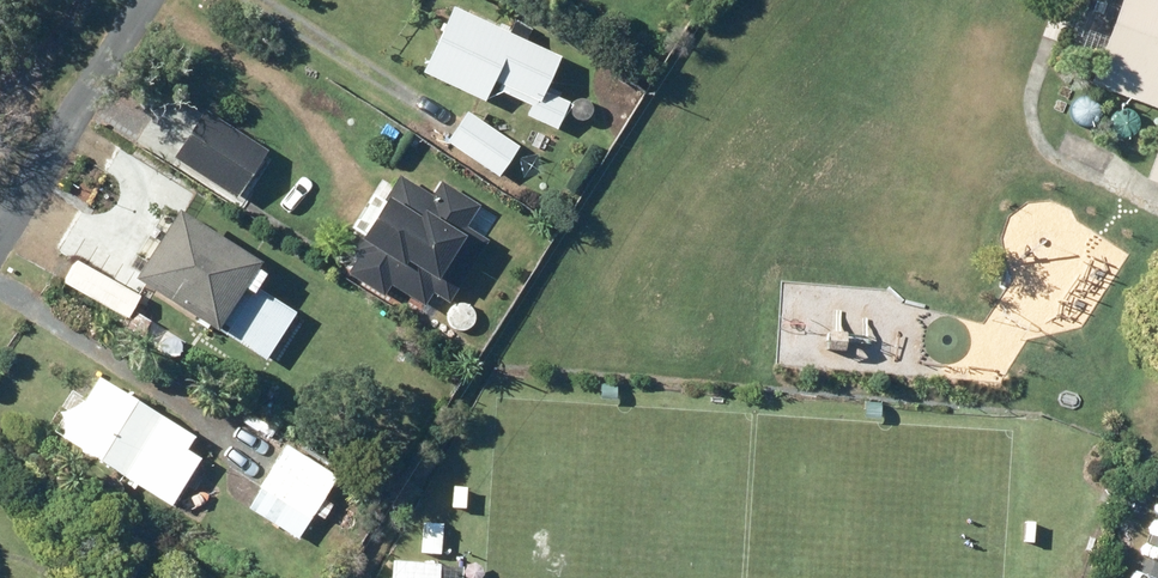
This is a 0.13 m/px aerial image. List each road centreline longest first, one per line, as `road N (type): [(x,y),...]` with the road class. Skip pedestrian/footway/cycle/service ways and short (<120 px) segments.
road 1 (residential): [(0,208),(122,0)]

